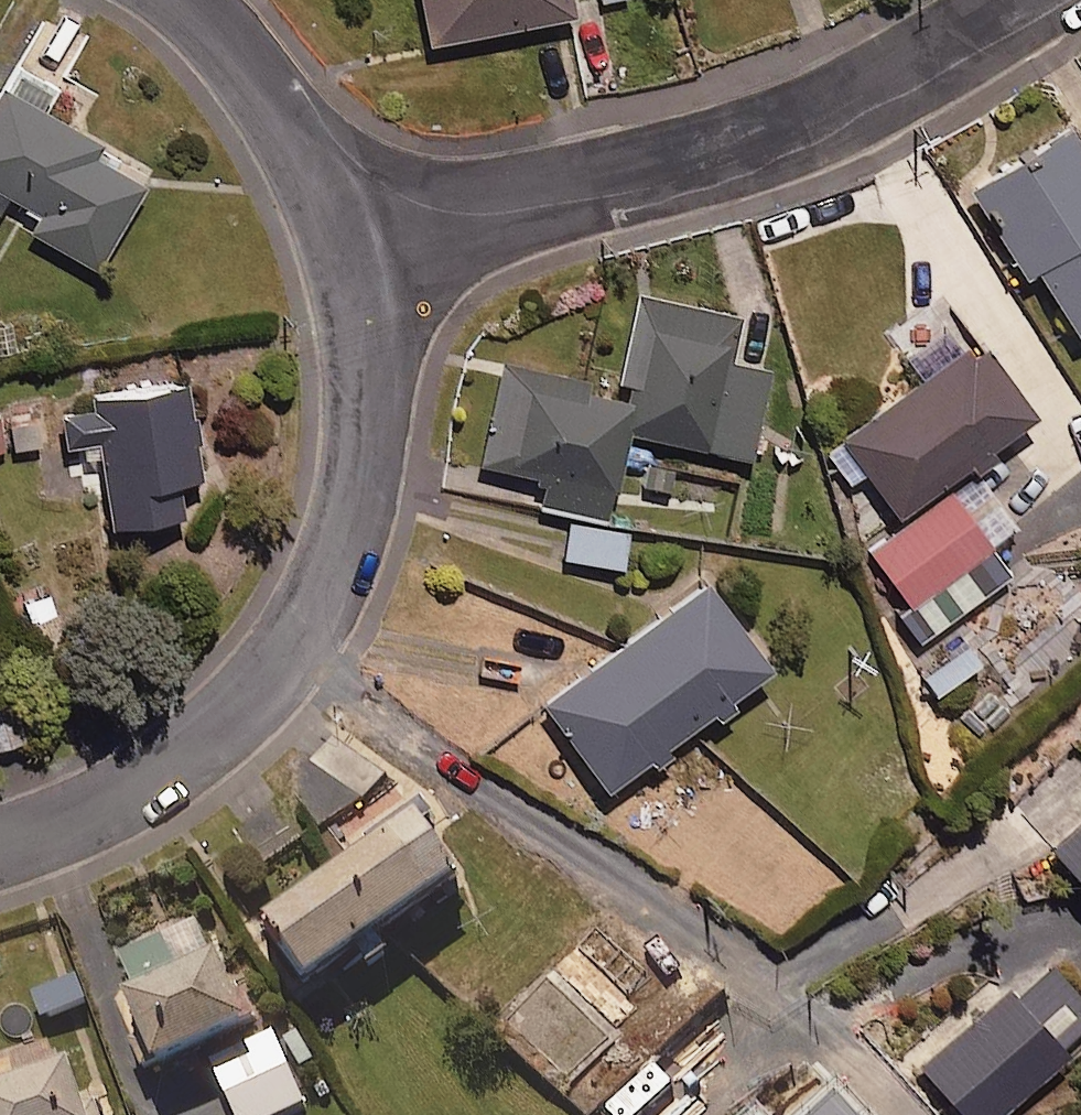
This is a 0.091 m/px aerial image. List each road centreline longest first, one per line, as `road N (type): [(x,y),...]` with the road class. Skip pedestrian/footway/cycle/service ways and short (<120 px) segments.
road 1 (residential): [(353,248),(368,329),(368,418),(357,498),(310,621),(267,681),(142,786),(0,847)]
road 2 (residential): [(1031,0),(859,103),(755,145),(353,248)]
road 3 (residential): [(181,0),(280,108),(353,248)]

